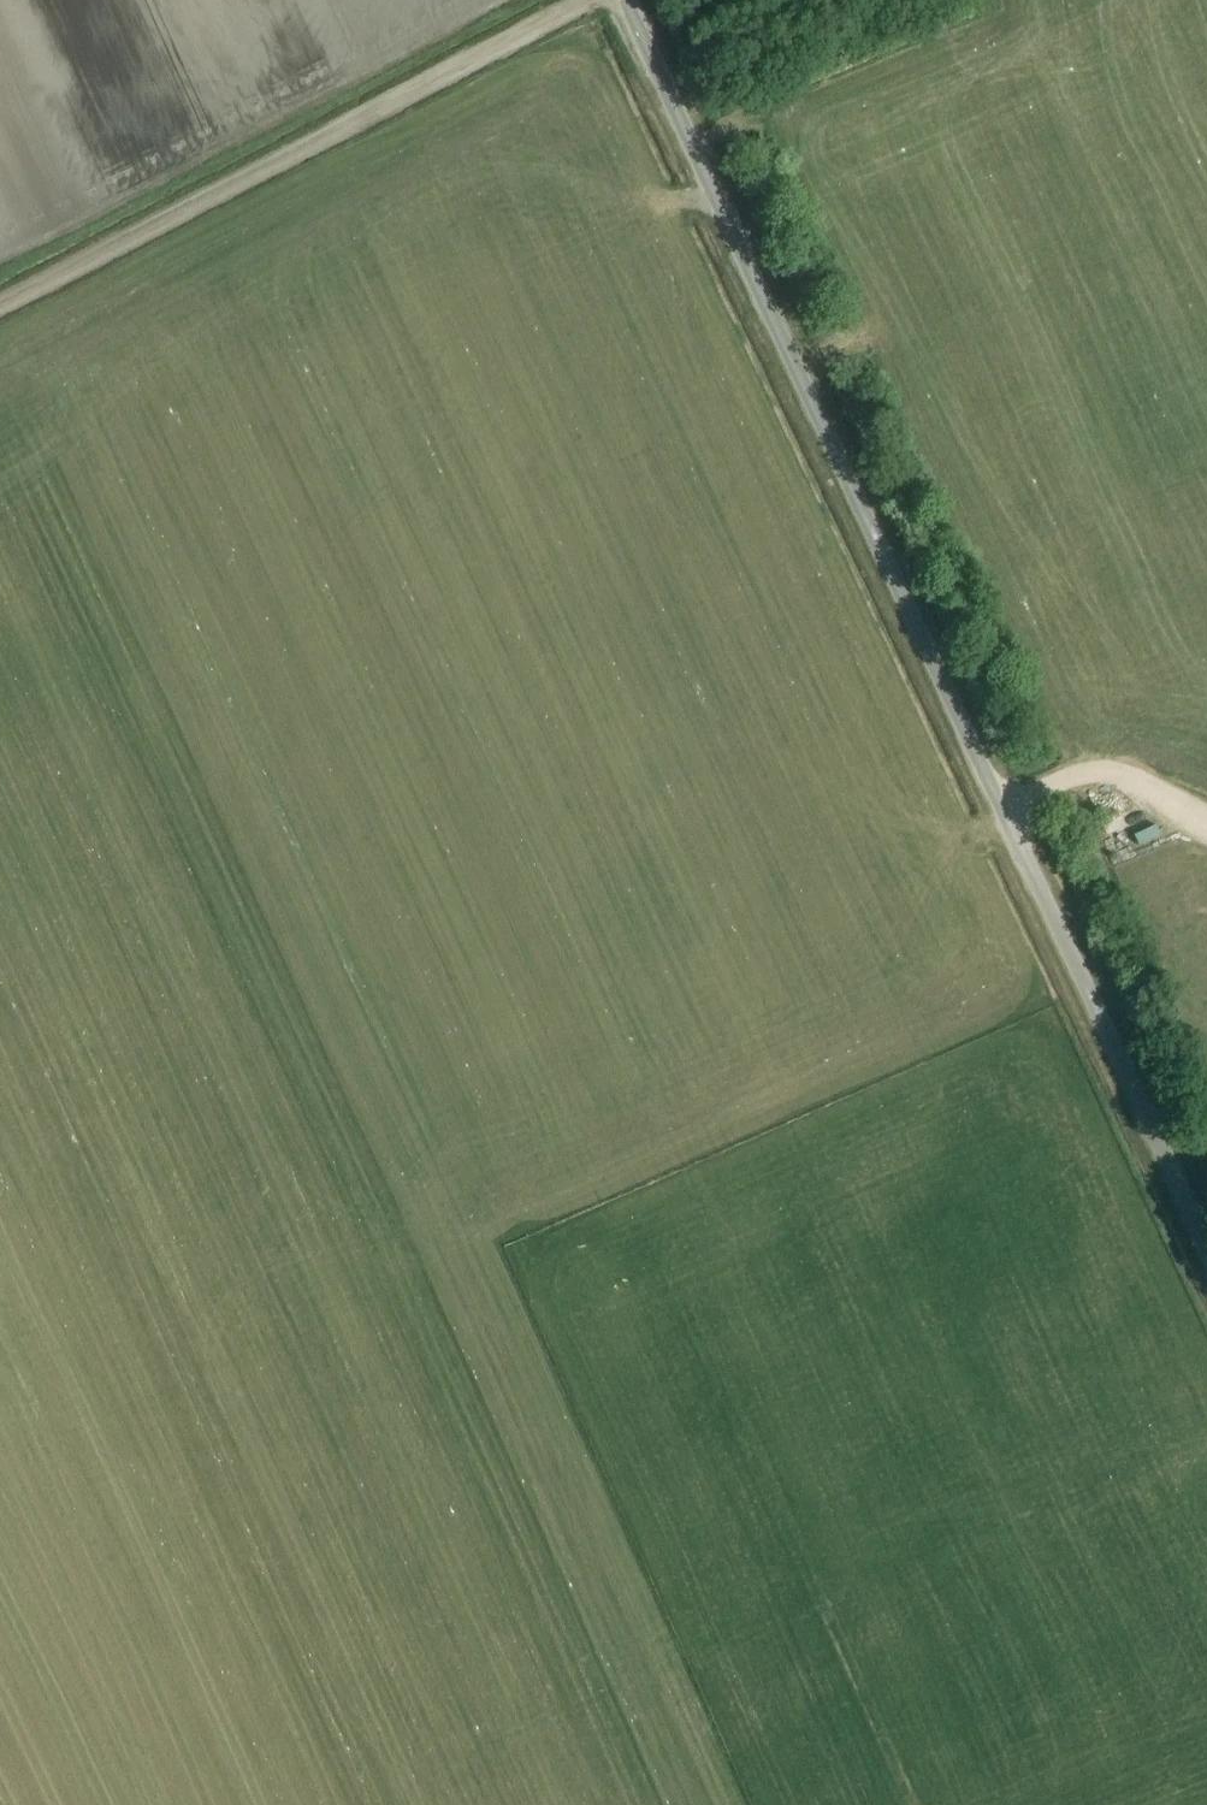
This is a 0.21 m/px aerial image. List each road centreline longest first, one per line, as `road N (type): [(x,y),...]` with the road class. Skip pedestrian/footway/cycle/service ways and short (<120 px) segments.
road 1 (unclassified): [(1206,1245),(625,0)]
road 2 (track): [(586,0),(0,307)]

